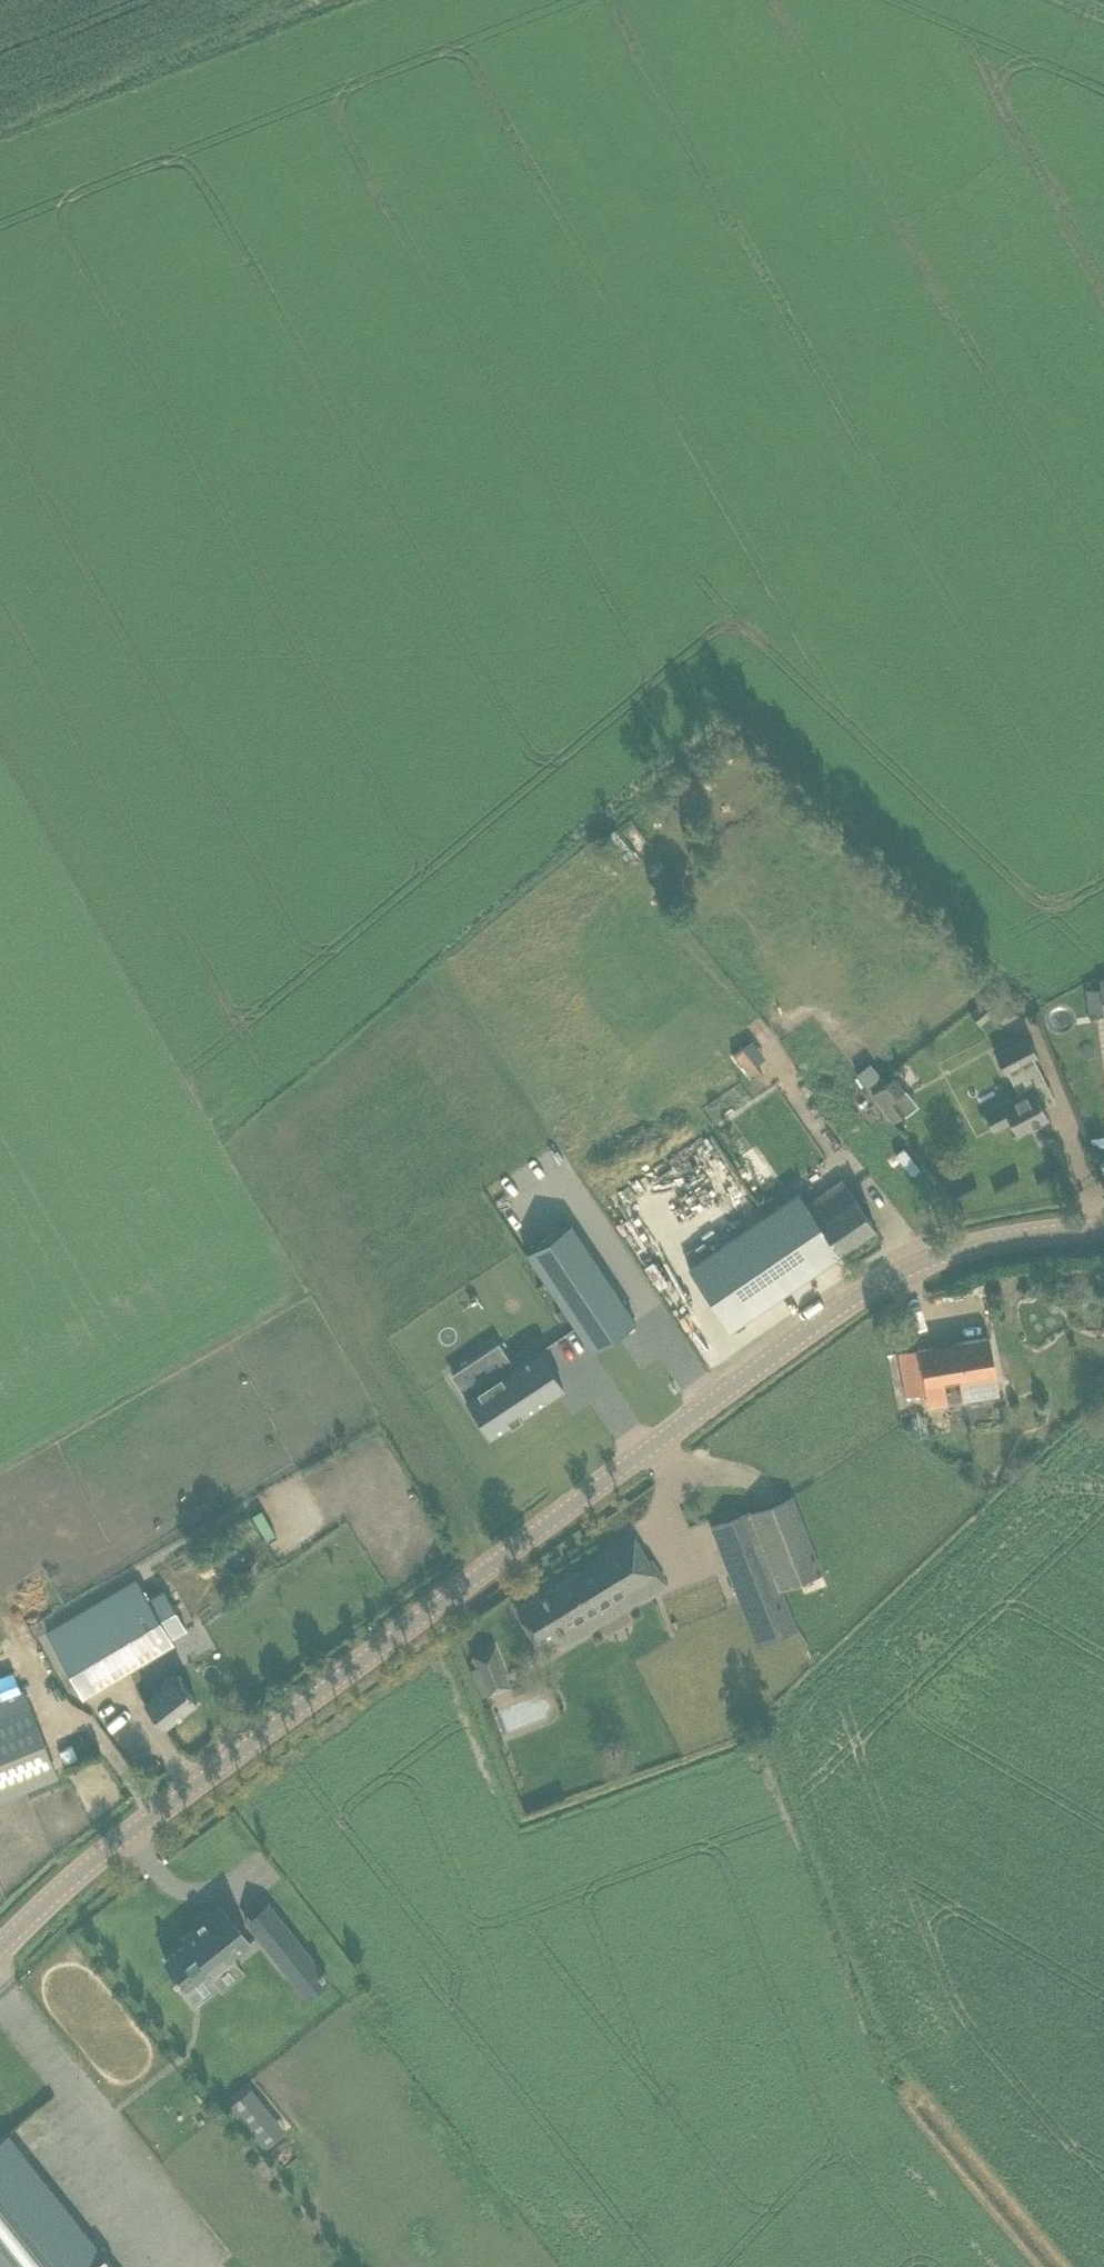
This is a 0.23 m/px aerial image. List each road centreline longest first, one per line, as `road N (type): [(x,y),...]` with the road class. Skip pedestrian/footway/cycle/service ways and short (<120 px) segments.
road 1 (tertiary): [(0,1950),(104,1853),(863,1293),(986,1244),(1103,1227)]

